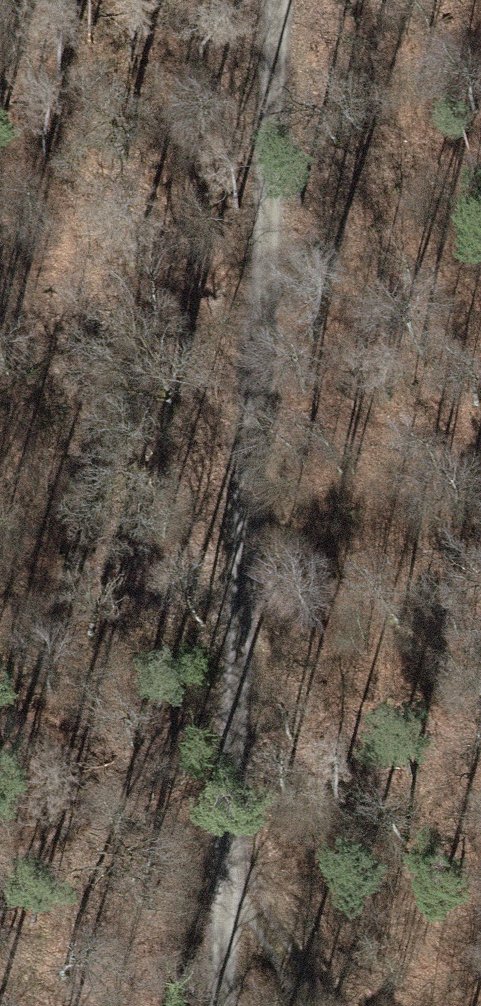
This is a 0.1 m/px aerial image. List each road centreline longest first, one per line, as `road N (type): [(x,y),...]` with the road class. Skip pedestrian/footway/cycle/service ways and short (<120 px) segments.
road 1 (track): [(322,1005),(231,818),(281,0)]
road 2 (track): [(0,360),(231,818)]
road 3 (track): [(231,818),(216,1005)]

